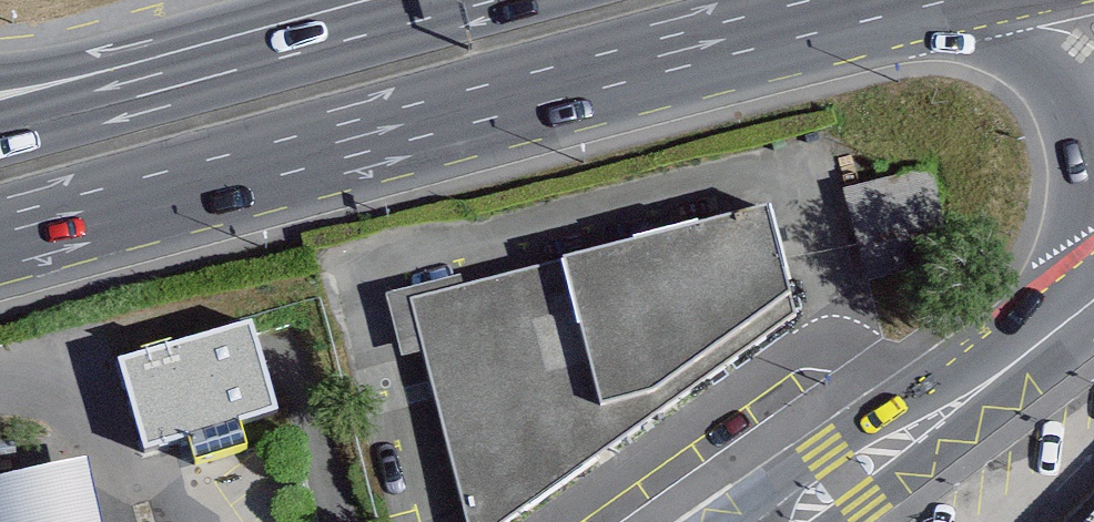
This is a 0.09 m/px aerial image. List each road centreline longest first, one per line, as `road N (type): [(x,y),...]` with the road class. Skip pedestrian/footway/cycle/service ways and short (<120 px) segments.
road 1 (secondary): [(0,237),(917,7)]
road 2 (secondary): [(486,0),(113,103)]
road 3 (tertiary): [(801,521),(1073,315)]
road 4 (tertiary): [(917,7),(1008,34),(1048,60),(1072,84),(1093,133)]

